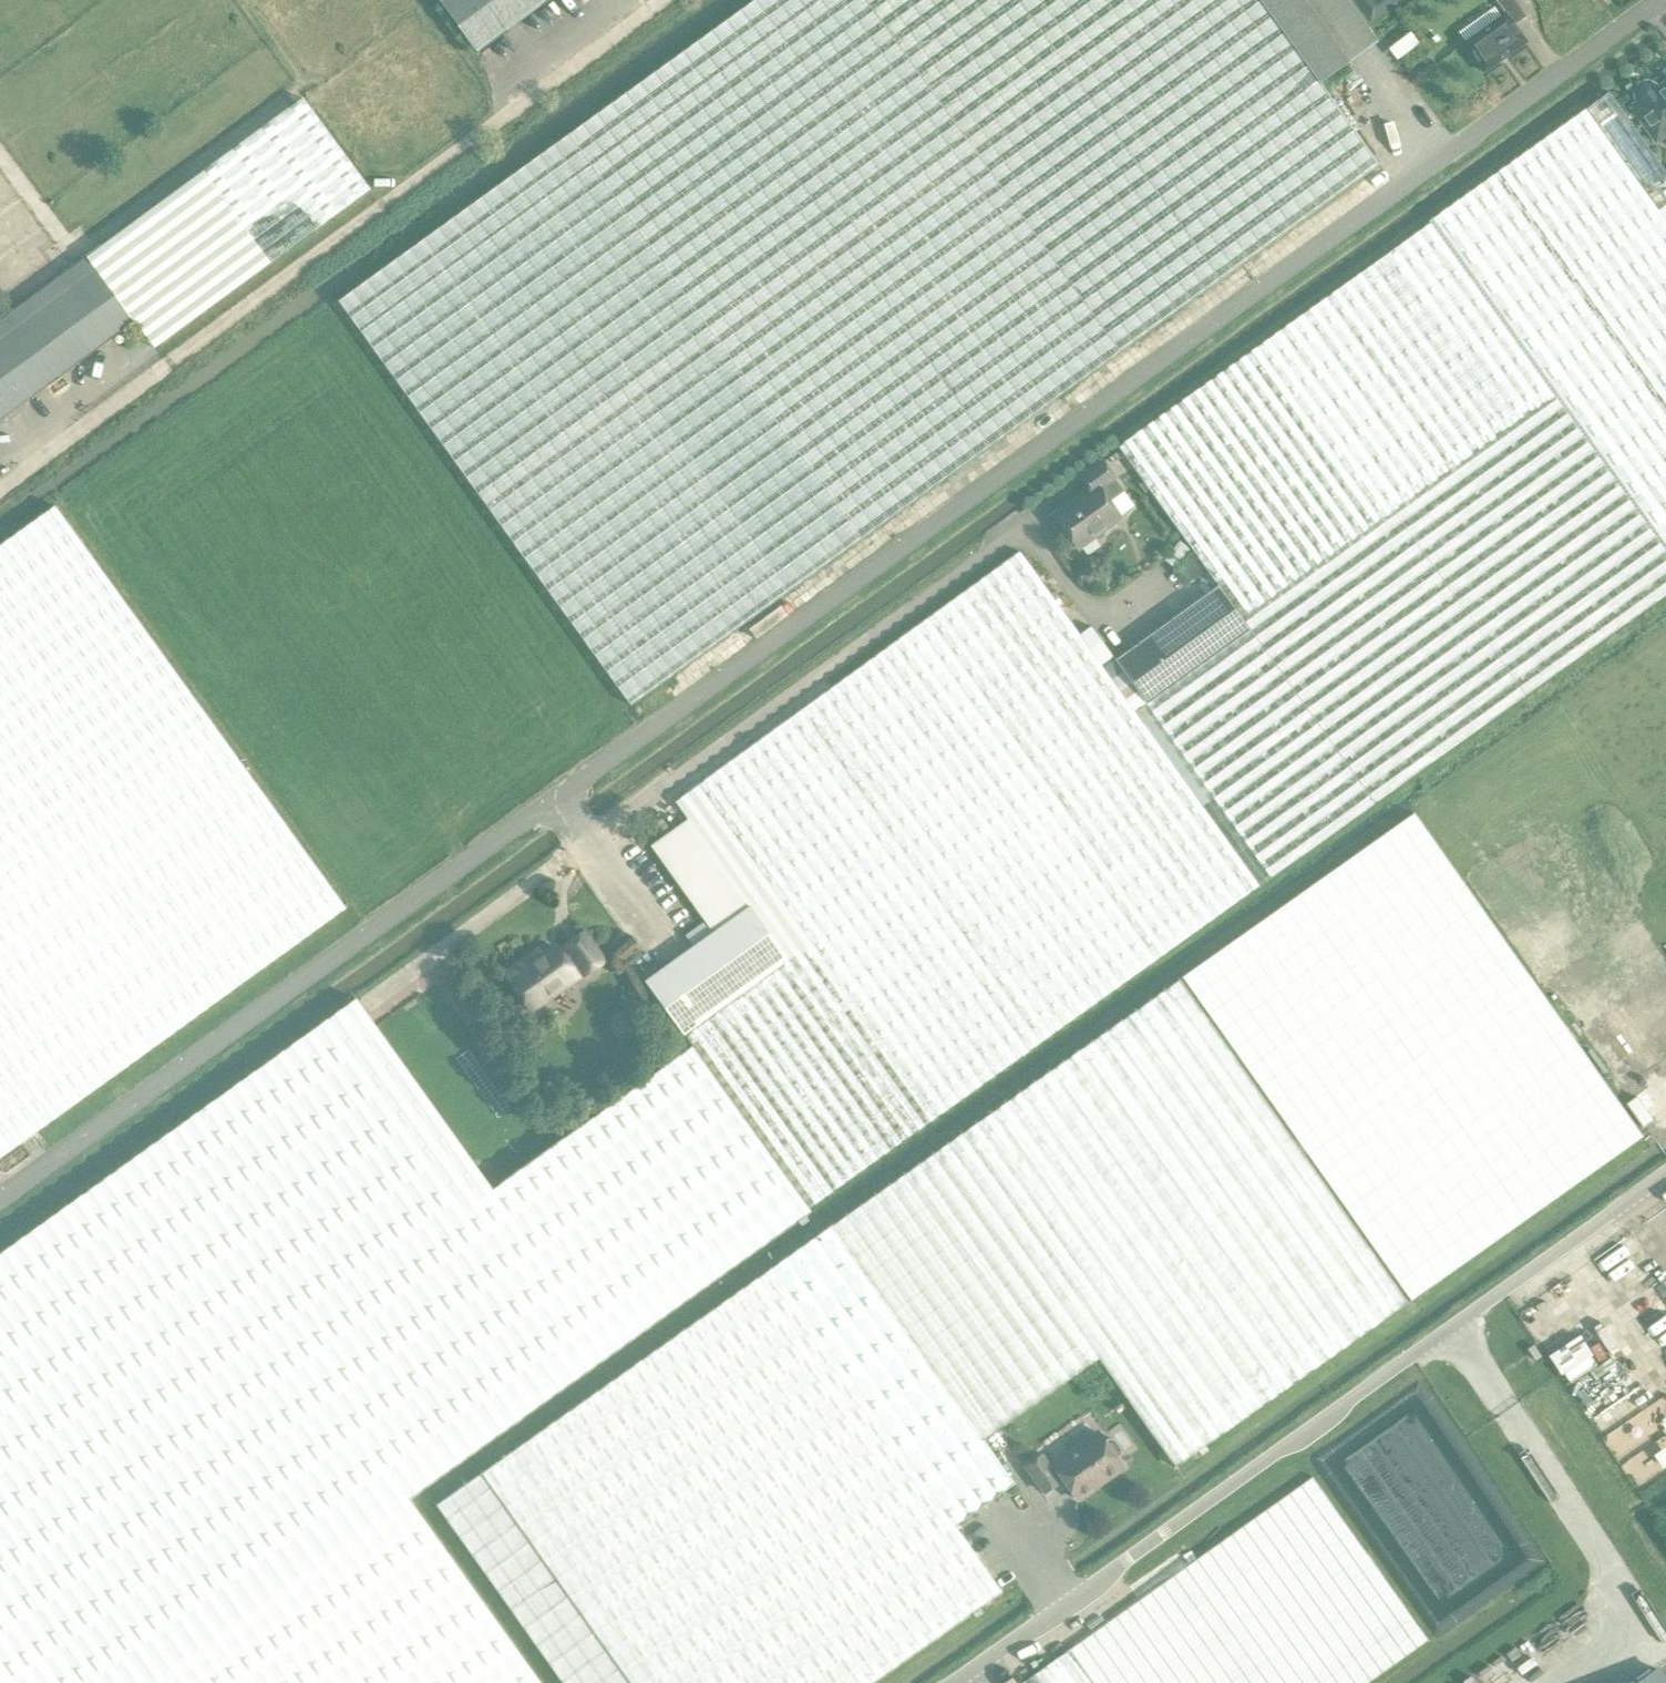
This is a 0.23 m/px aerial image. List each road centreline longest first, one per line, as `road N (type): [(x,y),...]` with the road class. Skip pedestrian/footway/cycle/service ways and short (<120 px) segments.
road 1 (unclassified): [(0,1196),(1646,0)]
road 2 (unclassified): [(951,1682),(1665,1175)]

